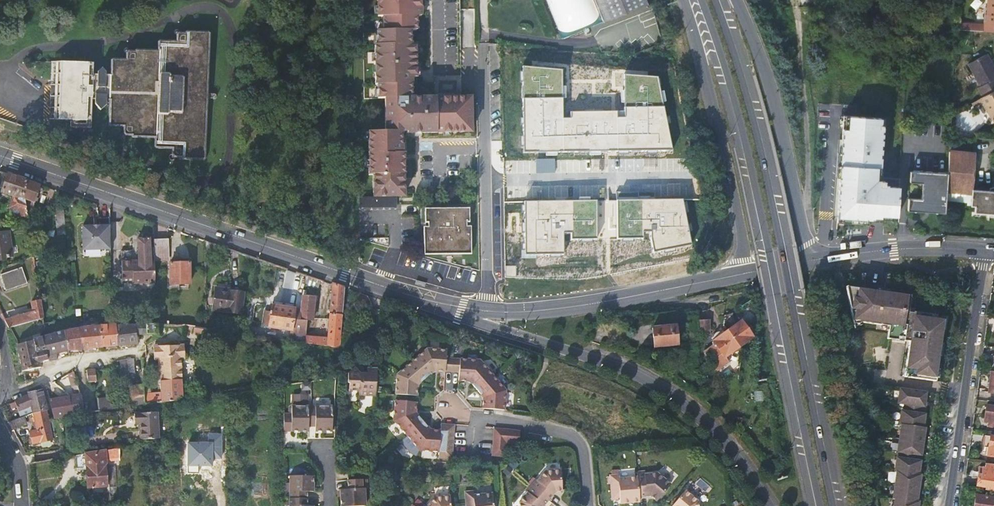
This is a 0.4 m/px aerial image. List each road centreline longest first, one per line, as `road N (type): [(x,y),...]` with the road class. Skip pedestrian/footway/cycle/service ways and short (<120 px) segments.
road 1 (secondary): [(703,0),(743,126),(822,505)]
road 2 (secondary): [(832,505),(754,122),(715,0)]
road 3 (secondary): [(0,159),(428,300)]
road 4 (secondary): [(428,300),(638,377),(725,444),(770,505)]
road 5 (secondary): [(685,0),(748,272)]
road 6 (secondary): [(809,259),(760,55),(738,0)]
road 7 (secondary): [(949,505),(986,249)]
road 8 (residential): [(589,505),(585,458),(571,436),(450,406)]
road 9 (secondary): [(809,259),(986,249)]
road 10 (secondary): [(588,303),(748,272)]
road 11 (secondary): [(428,300),(490,312),(588,303)]
road 12 (residential): [(588,303),(581,164)]

